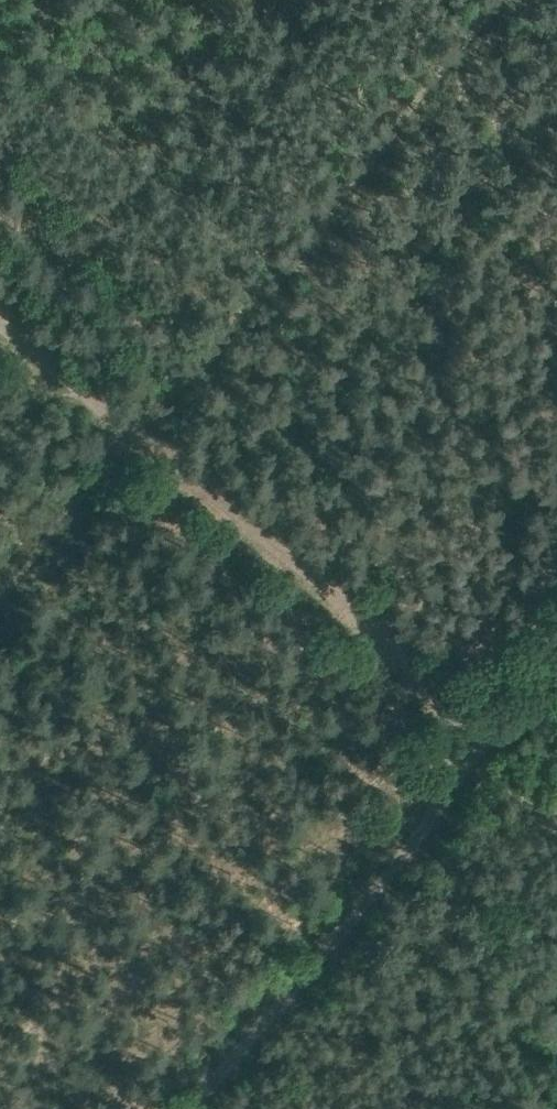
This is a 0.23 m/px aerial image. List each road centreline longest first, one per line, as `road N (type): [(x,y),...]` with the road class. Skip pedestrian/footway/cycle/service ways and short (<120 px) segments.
road 1 (track): [(506,0),(137,441)]
road 2 (track): [(485,731),(170,1108)]
road 3 (track): [(485,731),(137,441)]
road 4 (track): [(137,441),(0,603)]

